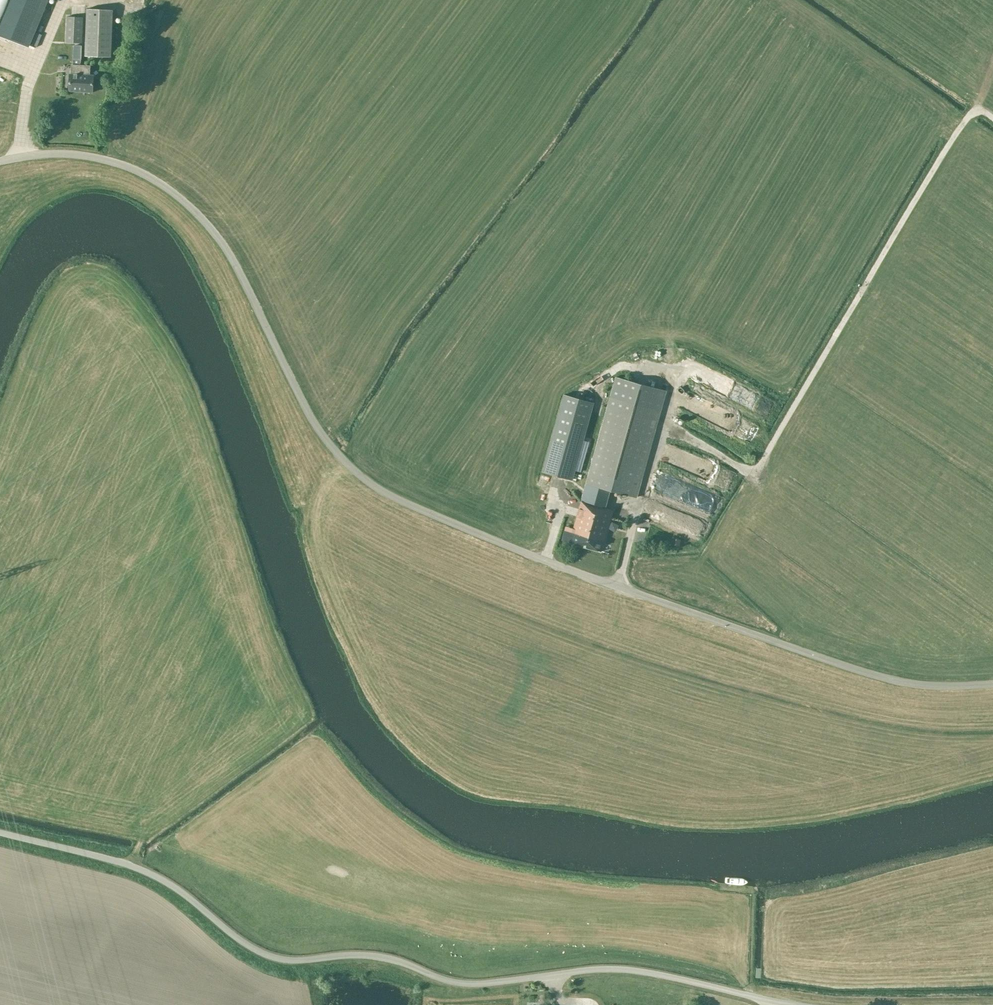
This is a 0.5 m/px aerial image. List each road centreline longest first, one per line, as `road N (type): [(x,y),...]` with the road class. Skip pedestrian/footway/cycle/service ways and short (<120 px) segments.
road 1 (unclassified): [(0,163),(61,156),(108,162),(180,200),(226,252),(322,435),(352,471),(394,498),(876,677),(931,687),(992,685)]
road 2 (unclassified): [(0,832),(151,875),(272,959),(374,957),(472,985),(625,971),(790,1004)]

